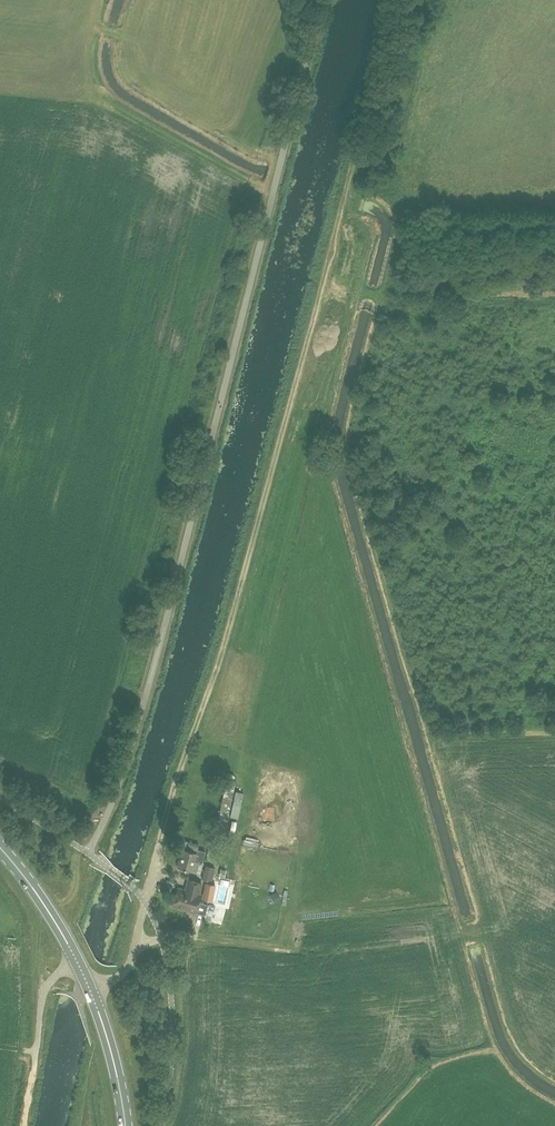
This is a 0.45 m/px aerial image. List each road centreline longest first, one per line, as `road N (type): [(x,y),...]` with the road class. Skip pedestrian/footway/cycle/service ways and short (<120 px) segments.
road 1 (track): [(392,0),(383,59),(235,604),(160,842)]
road 2 (unclassified): [(160,842),(130,963),(90,990)]
road 3 (primary): [(90,990),(57,924),(0,847)]
road 4 (primary): [(126,1125),(90,990)]

